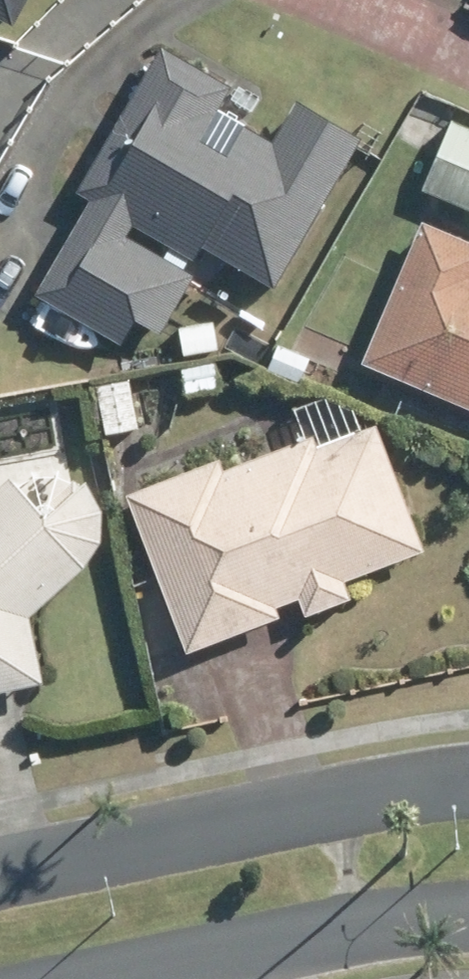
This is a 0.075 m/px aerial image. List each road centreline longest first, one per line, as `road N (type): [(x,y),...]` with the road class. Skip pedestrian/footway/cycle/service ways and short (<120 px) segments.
road 1 (tertiary): [(0,870),(398,783),(468,775)]
road 2 (tertiary): [(468,914),(413,916),(101,978)]

